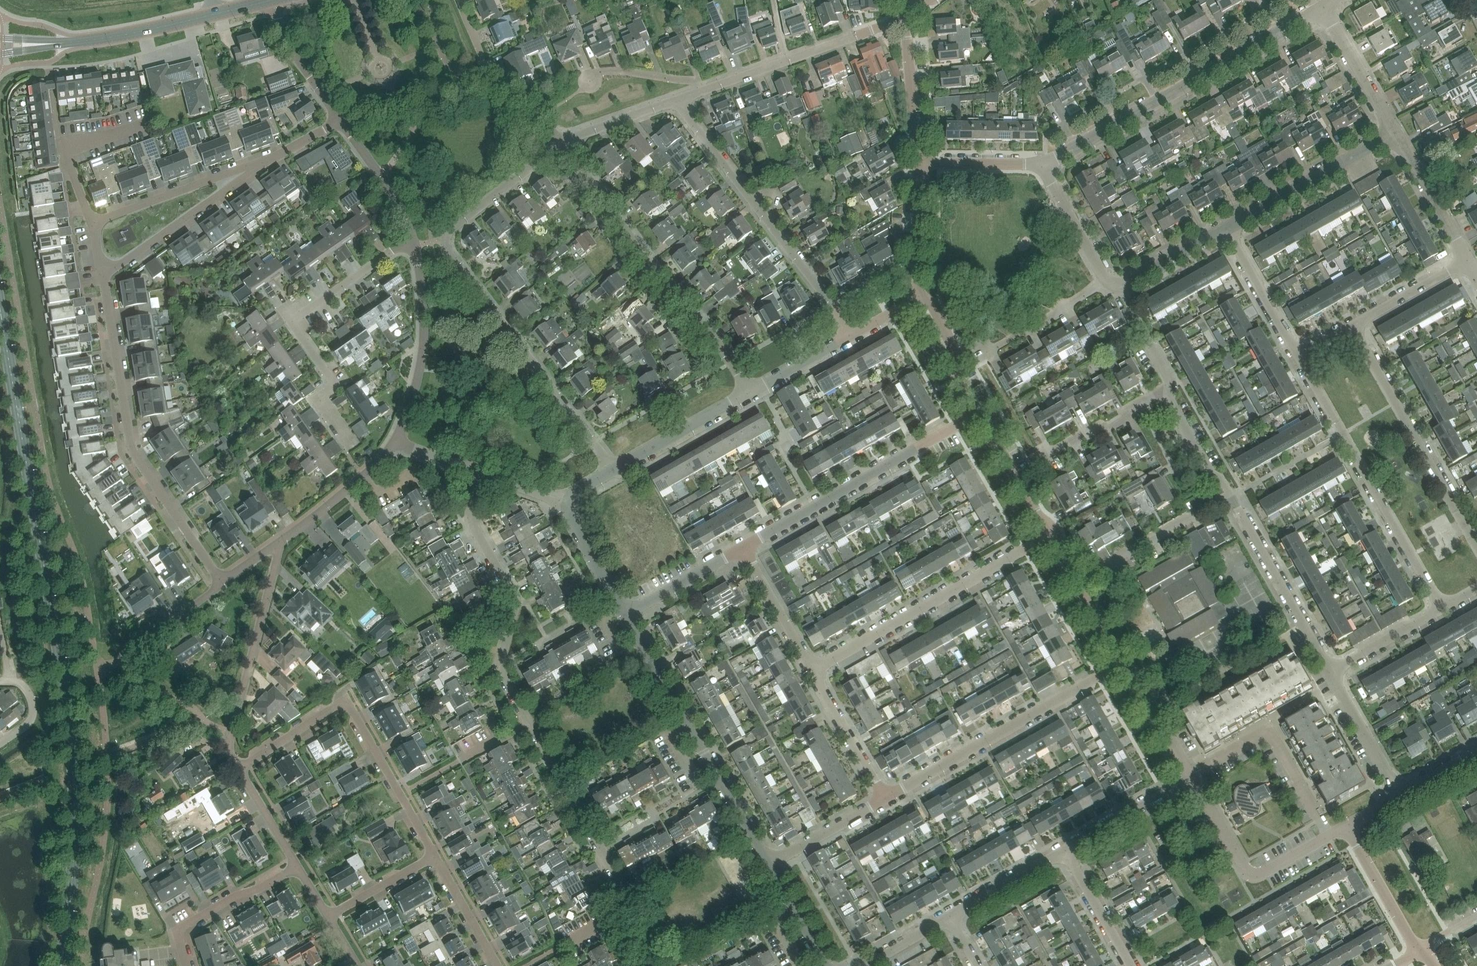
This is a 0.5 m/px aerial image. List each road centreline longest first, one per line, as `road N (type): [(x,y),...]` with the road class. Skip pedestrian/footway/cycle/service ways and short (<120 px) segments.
road 1 (secondary): [(62,965),(73,853),(72,741),(0,299)]
road 2 (residential): [(641,965),(637,912),(508,681),(502,663),(513,598),(476,525),(484,472)]
road 3 (residential): [(615,469),(445,241),(562,140)]
road 4 (residential): [(105,278),(132,448),(219,587)]
road 5 (residential): [(1048,161),(1324,4)]
road 6 (residential): [(758,387),(562,140)]
road 7 (residential): [(1439,612),(1296,354)]
road 8 (residential): [(415,241),(295,328),(334,387),(320,399),(351,447)]
road 9 (residential): [(852,331),(679,96)]
road 10 (residential): [(774,862),(627,612)]
road 11 (residential): [(812,670),(1054,533)]
road 12 (residential): [(744,548),(984,411)]
road 13 (residential): [(886,797),(1127,662)]
road 14 (residential): [(1476,547),(1352,324)]
road 15 (residential): [(240,768),(232,735),(282,539)]
road 16 (residential): [(701,87),(906,9)]
road 17 (residential): [(279,155),(105,278)]
road 18 (residential): [(1192,776),(1270,731),(1329,835)]
road 19 (tertiary): [(1329,835),(1261,874),(1246,872),(1192,776)]
road 20 (residential): [(394,440),(419,370),(415,241)]
road 21 (residential): [(93,225),(279,155)]
road 22 (residential): [(1224,227),(1394,133)]
road 23 (residential): [(1329,673),(1241,512)]
road 24 (residential): [(438,855),(356,707),(344,704)]
road 25 (tertiary): [(54,43),(217,14)]
road 26 (residential): [(615,469),(758,387)]
road 27 (residential): [(297,867),(189,927),(181,946),(187,965)]
road 28 (residential): [(93,225),(68,157),(74,142),(145,123)]
road 29 (residential): [(1035,465),(1172,391)]
road 30 (residential): [(980,357),(1112,278)]
road 31 (tertiary): [(915,160),(906,9)]
road 32 (residential): [(282,539),(375,467),(394,440)]
road 33 (residential): [(1104,571),(1232,496)]
road 34 (tertiary): [(1127,662),(1054,533)]
road 35 (residential): [(886,797),(812,670)]
road 36 (residential): [(1394,133),(1324,4)]
road 37 (residential): [(1467,260),(1394,133)]
road 38 (residential): [(1296,354),(1224,227)]
road 39 (residential): [(1400,798),(1329,673)]
road 40 (residential): [(415,241),(400,198),(338,122)]
road 41 (residential): [(1069,848),(1192,776)]
road 42 (tertiary): [(1422,949),(1351,826)]
road 43 (tertiary): [(1054,533),(984,411)]
road 44 (residential): [(338,122),(281,34),(272,0)]
road 45 (residential): [(812,670),(744,548)]
road 46 (tertiary): [(919,297),(915,160)]
road 47 (residential): [(951,916),(1069,848)]
road 48 (residential): [(1135,965),(1069,848)]
road 49 (residential): [(1112,278),(1048,161)]
road 50 (residential): [(627,612),(744,548)]
road 51 (residential): [(915,160),(1048,161)]
road 52 (residential): [(1352,324),(1467,260)]
road 53 (tertiary): [(1192,776),(1127,662)]
road 54 (tertiary): [(984,411),(919,297)]
road 55 (residential): [(627,612),(566,496)]
road 56 (residential): [(774,862),(886,797)]
road 57 (residential): [(327,917),(438,855)]
road 58 (residential): [(501,965),(438,855)]
road 59 (residential): [(1329,673),(1439,612)]
road 60 (residential): [(562,140),(679,96)]
road 61 (residential): [(118,659),(219,587)]
road 62 (residential): [(1117,287),(1224,227)]
road 63 (residential): [(1232,496),(1177,416),(1172,391)]
road 64 (residential): [(701,87),(663,69),(583,78)]
road 65 (residential): [(240,768),(344,704)]

